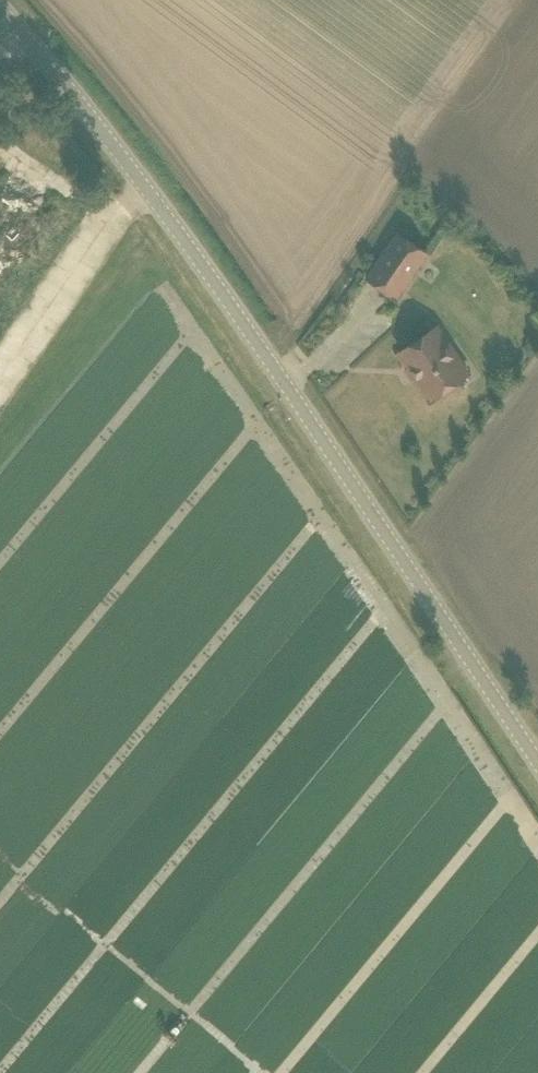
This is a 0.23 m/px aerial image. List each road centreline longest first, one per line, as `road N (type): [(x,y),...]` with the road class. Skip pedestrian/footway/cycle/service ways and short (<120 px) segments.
road 1 (tertiary): [(537,762),(211,267),(0,18)]

